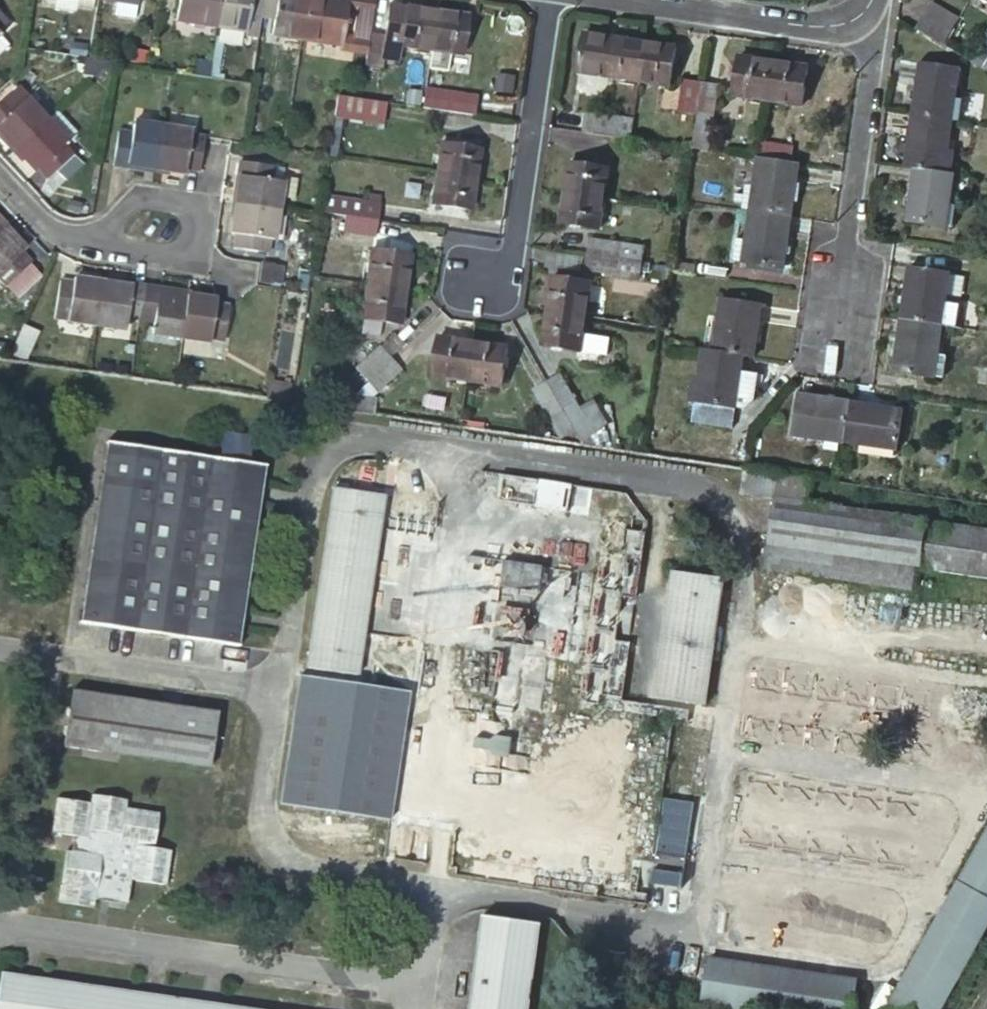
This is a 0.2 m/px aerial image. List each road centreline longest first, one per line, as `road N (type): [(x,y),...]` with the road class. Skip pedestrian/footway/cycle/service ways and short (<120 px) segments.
road 1 (residential): [(836,336),(872,65),(869,35)]
road 2 (residential): [(549,0),(513,262),(484,279)]
road 3 (residential): [(100,242),(201,254),(206,208),(135,199),(108,223)]
road 4 (residential): [(869,35),(620,0)]
road 5 (residential): [(0,175),(50,227),(100,242)]

